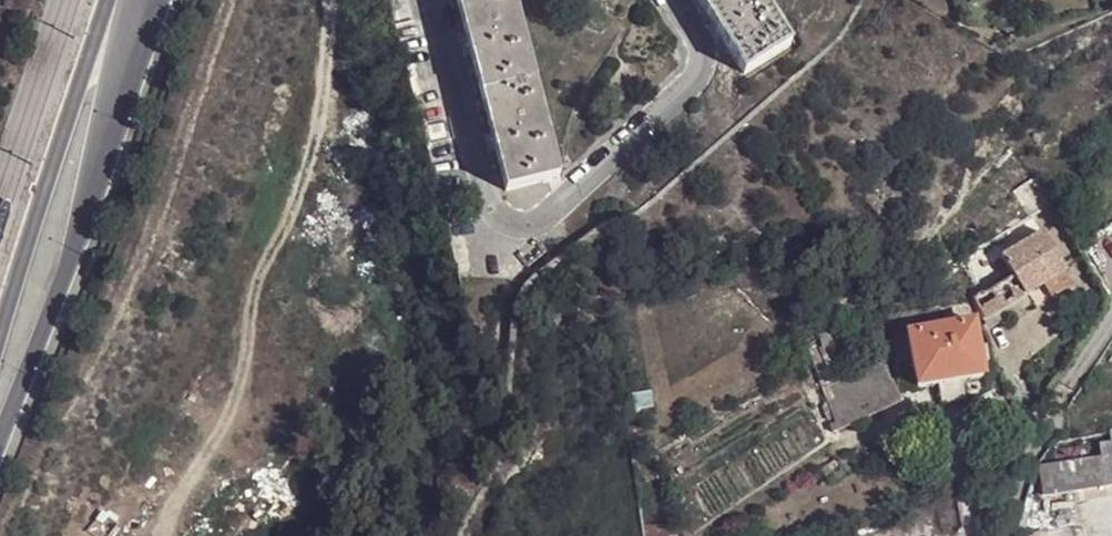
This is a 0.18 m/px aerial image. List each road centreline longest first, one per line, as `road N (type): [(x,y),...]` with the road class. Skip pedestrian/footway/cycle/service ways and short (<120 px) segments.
road 1 (track): [(147,535),(202,468),(235,393),(256,286),(291,217),(315,140),(330,0)]
road 2 (tertiary): [(0,443),(76,240),(149,0)]
road 3 (tertiary): [(109,0),(0,330)]

